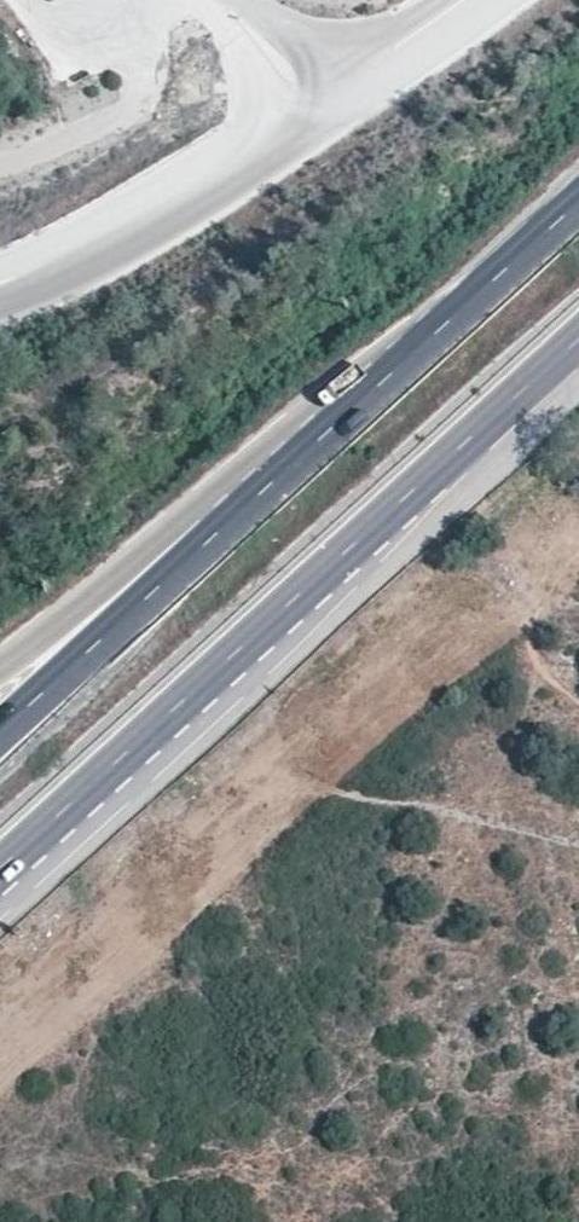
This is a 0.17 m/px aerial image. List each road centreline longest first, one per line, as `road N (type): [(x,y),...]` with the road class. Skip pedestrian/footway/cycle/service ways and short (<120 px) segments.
road 1 (primary): [(0,868),(578,336)]
road 2 (unclassified): [(0,310),(134,257),(343,122),(502,0)]
road 3 (primary): [(429,340),(0,732)]
road 4 (unclassified): [(429,340),(263,448),(0,659)]
road 5 (unclassified): [(421,0),(303,90),(105,220),(0,265)]
road 6 (primary): [(578,202),(429,340)]

